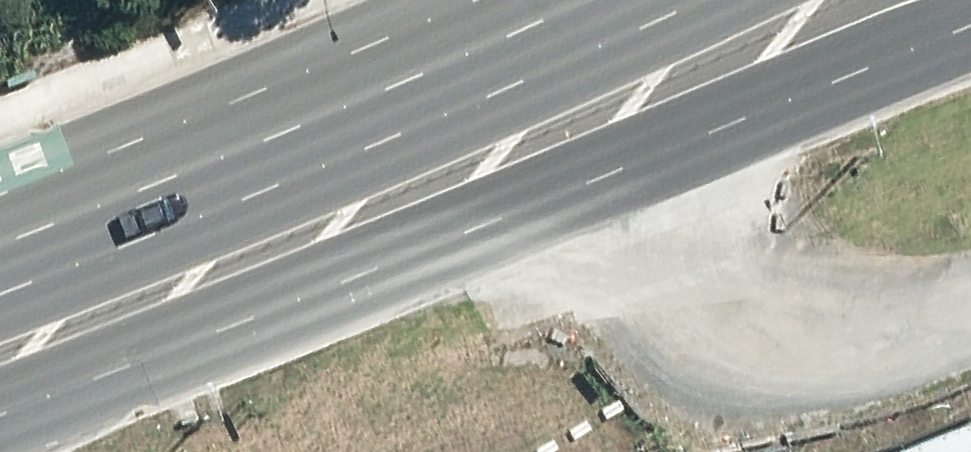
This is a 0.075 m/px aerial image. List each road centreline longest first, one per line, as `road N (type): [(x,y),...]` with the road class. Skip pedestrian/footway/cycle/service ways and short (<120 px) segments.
road 1 (trunk): [(970,3),(0,401)]
road 2 (trunk): [(0,241),(541,0)]

